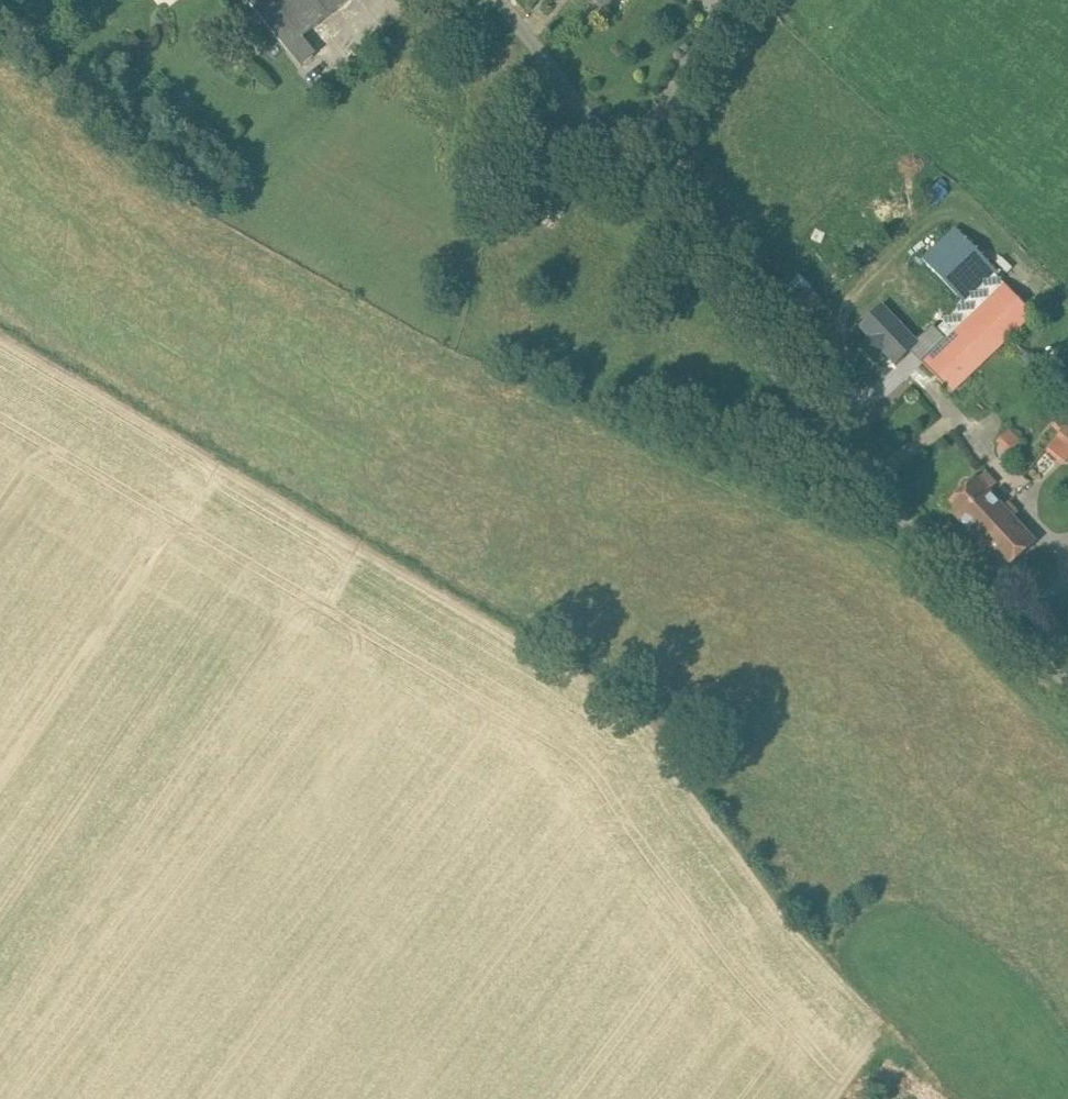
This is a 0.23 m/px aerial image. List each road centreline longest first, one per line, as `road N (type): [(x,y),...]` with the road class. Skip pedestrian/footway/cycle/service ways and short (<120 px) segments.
road 1 (unclassified): [(1067,674),(924,534),(500,0)]

